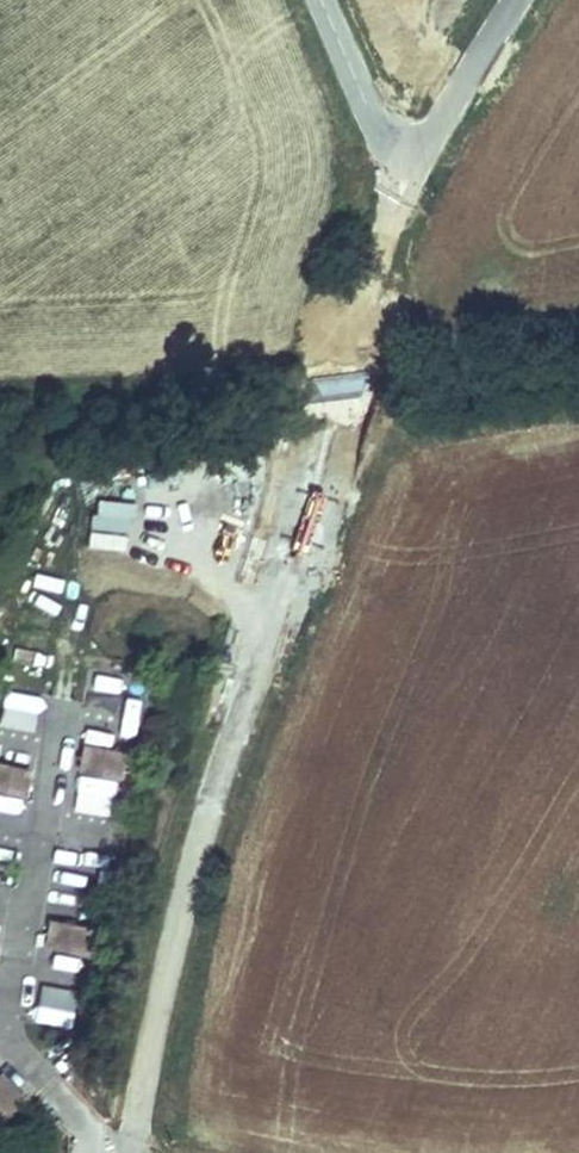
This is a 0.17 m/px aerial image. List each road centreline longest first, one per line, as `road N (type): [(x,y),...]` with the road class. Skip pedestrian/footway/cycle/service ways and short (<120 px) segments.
road 1 (tertiary): [(129,1152),(216,790),(354,431),(374,275),(406,164)]
road 2 (tertiary): [(406,164),(518,0)]
road 3 (unclassified): [(406,164),(384,138),(321,0)]

